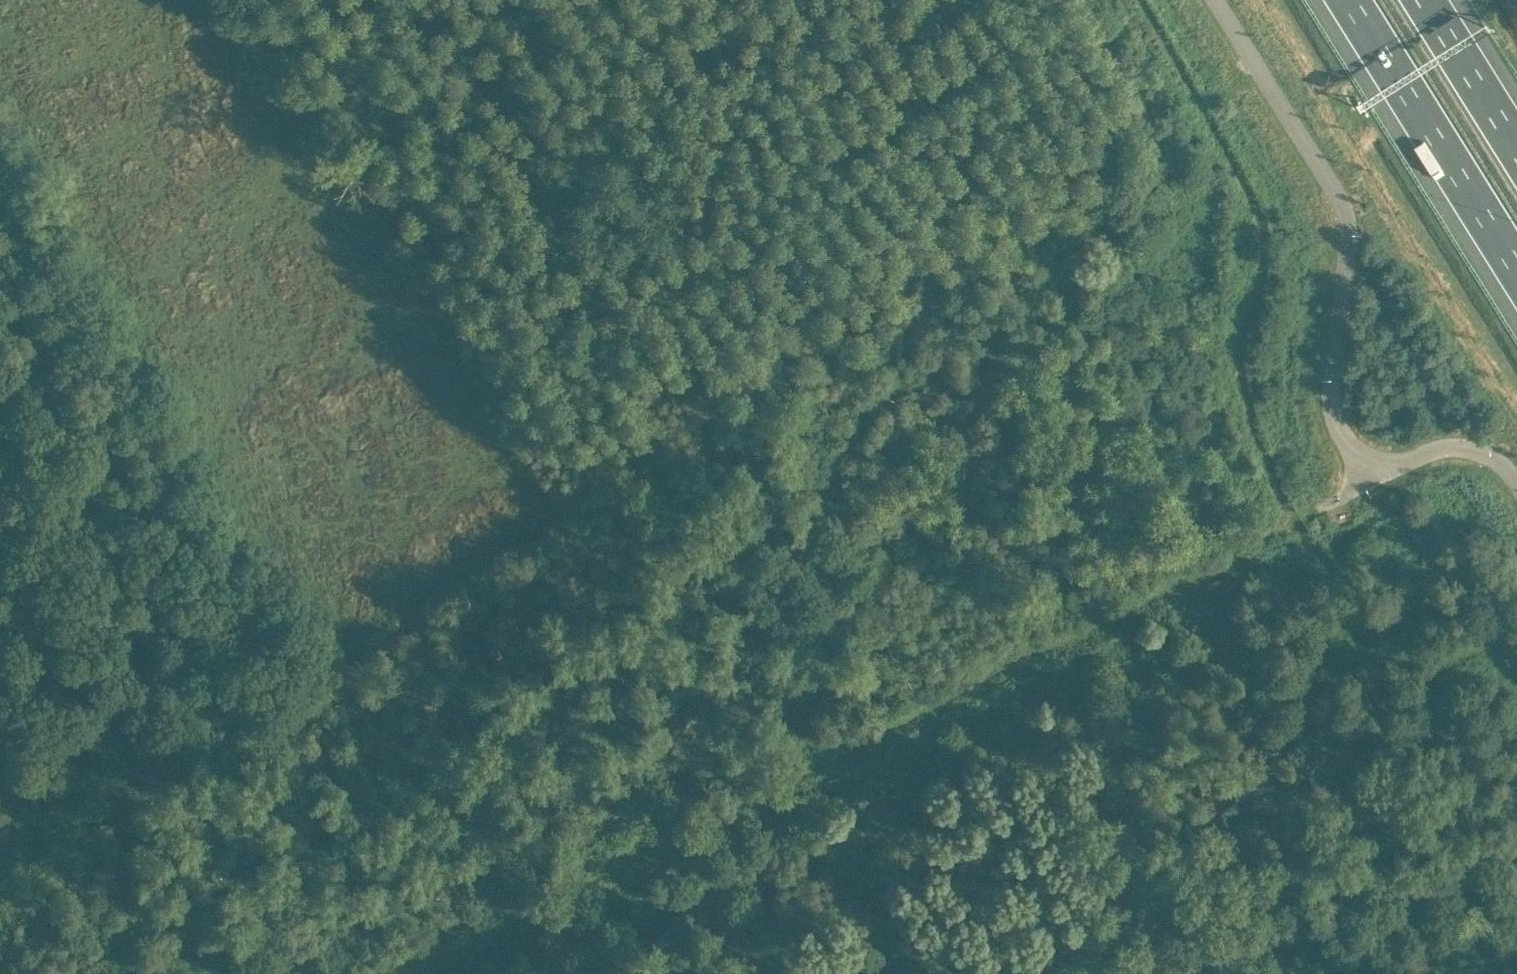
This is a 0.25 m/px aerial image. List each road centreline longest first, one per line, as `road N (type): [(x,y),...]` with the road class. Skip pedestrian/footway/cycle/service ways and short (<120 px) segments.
road 1 (unclassified): [(1516,479),(1483,452),(1387,461),(1363,458),(1345,442),(1332,408),(1347,215),(1217,0)]
road 2 (motorway): [(1350,0),(1516,266)]
road 3 (motorway): [(1516,146),(1425,0)]

